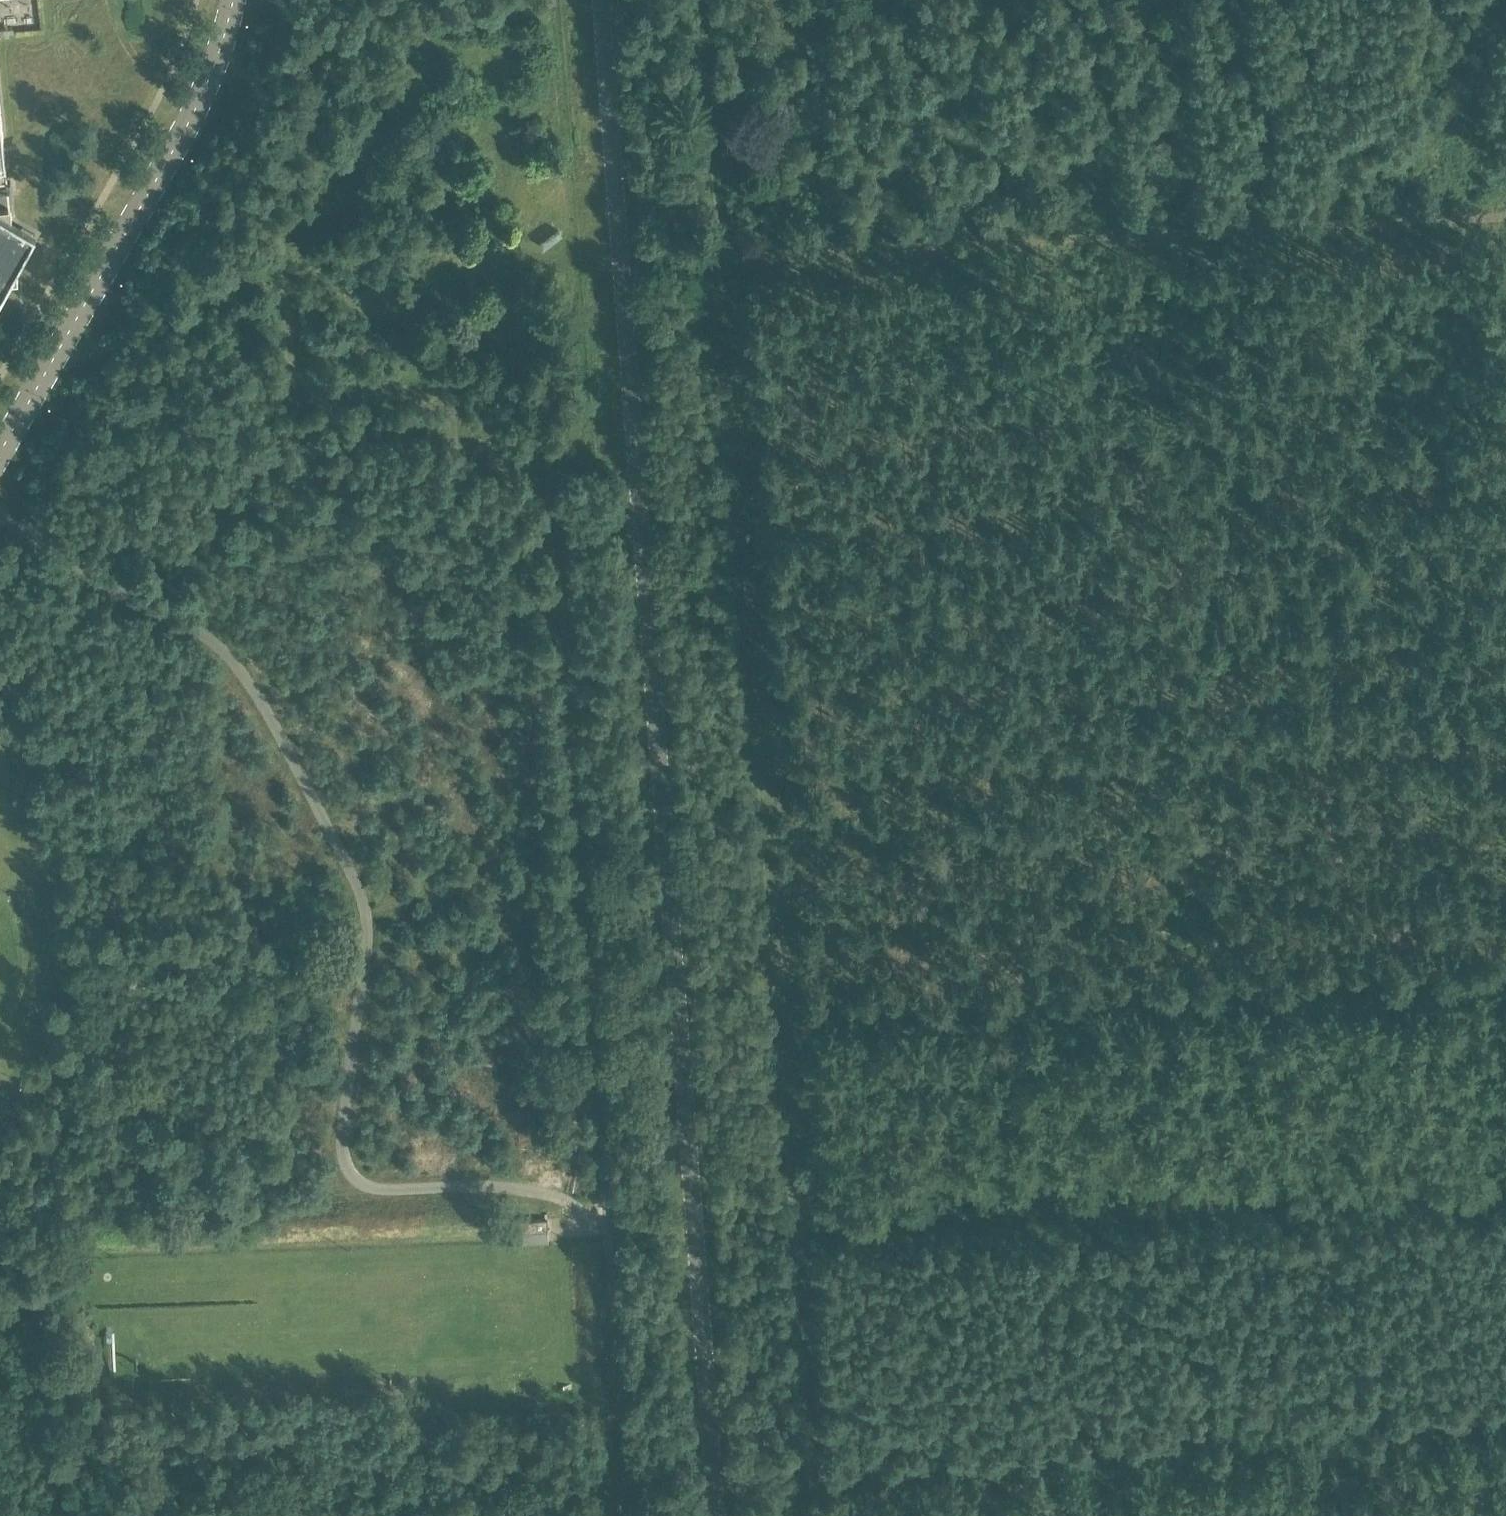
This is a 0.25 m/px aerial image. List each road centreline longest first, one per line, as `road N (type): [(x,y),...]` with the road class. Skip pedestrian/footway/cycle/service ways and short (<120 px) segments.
road 1 (unclassified): [(717,1515),(601,0)]
road 2 (track): [(0,1090),(44,999),(52,908),(43,873),(0,801)]

